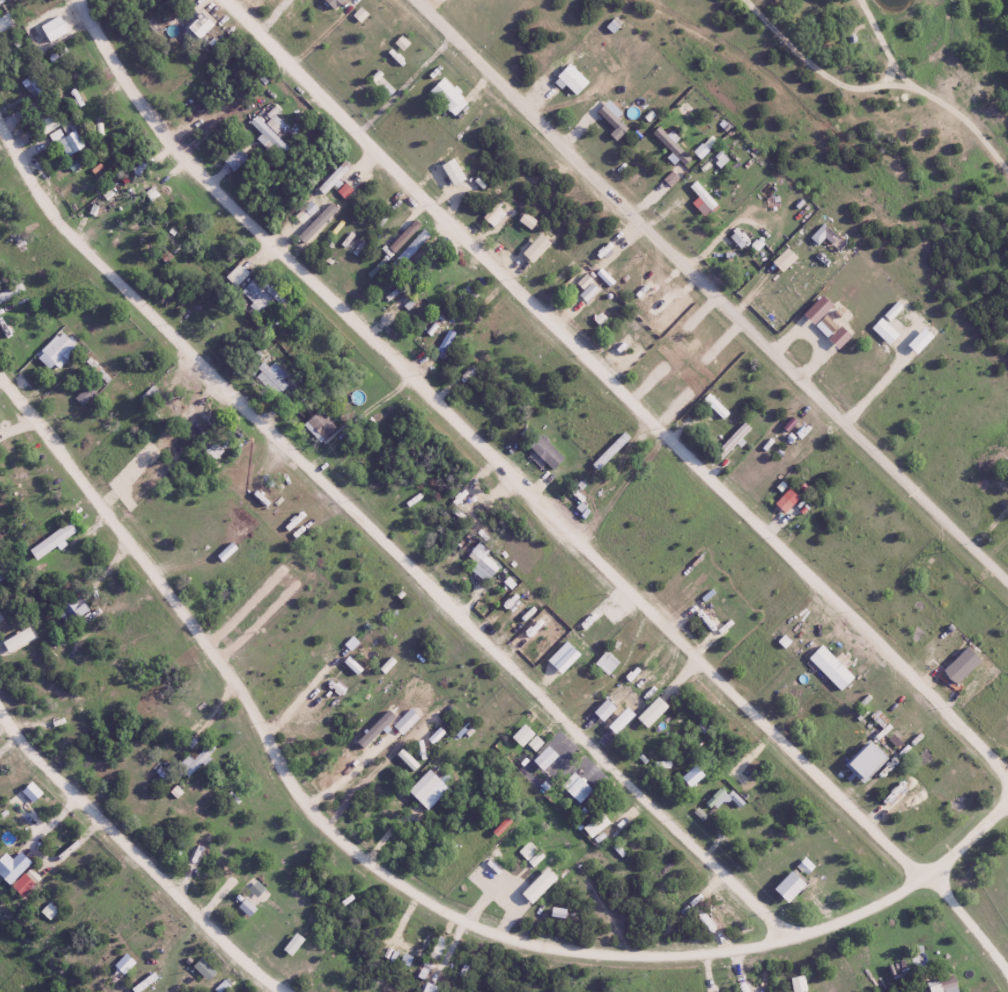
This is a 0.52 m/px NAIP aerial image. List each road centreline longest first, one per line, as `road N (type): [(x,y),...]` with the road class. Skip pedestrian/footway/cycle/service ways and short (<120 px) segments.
road 1 (residential): [(1007,991),(991,942),(947,889),(186,149),(88,0)]
road 2 (residential): [(0,363),(210,637),(316,807),(365,853),(480,925),(604,951),(765,941),(833,923),(911,886),(1007,802)]
road 3 (residential): [(800,932),(116,270),(58,206),(0,109)]
road 4 (residential): [(1007,764),(228,0)]
road 5 (residential): [(1007,574),(426,0)]
road 6 (residential): [(297,991),(58,766),(0,687)]

